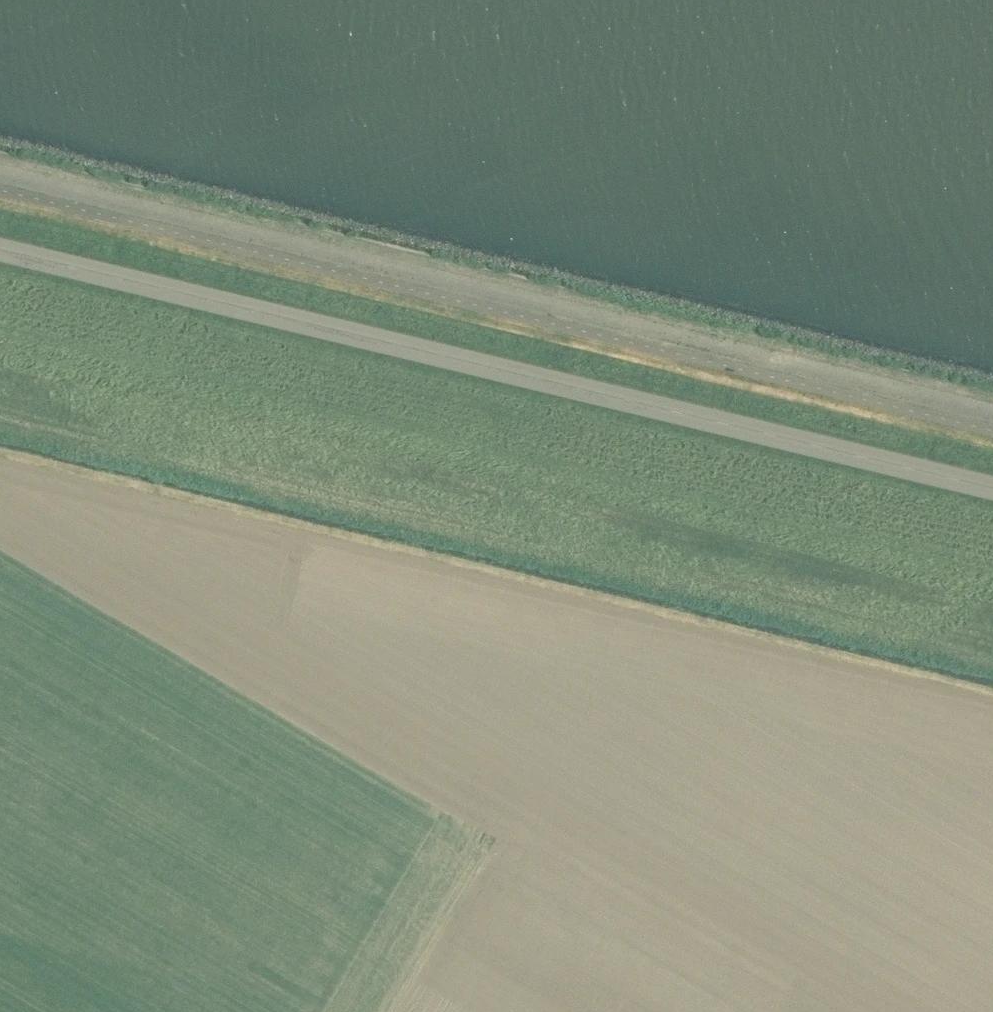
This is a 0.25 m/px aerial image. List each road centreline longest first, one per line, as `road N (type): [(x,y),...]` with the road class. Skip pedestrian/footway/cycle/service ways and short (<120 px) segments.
road 1 (tertiary): [(992,489),(0,249)]

